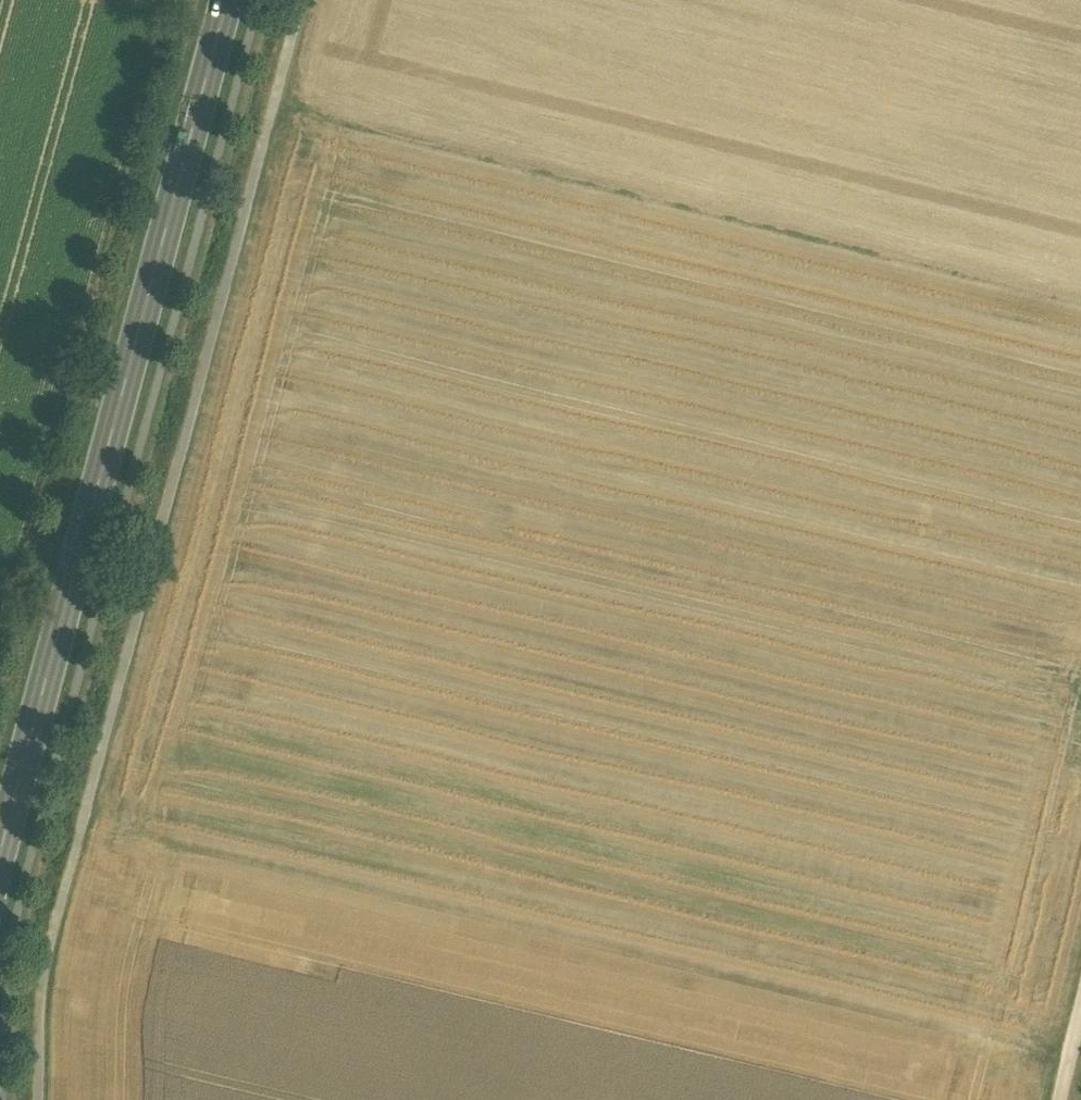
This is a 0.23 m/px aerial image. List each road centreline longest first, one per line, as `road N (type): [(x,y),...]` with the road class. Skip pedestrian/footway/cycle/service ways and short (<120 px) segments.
road 1 (track): [(37,1099),(50,952),(302,0)]
road 2 (primary): [(228,0),(0,855)]

